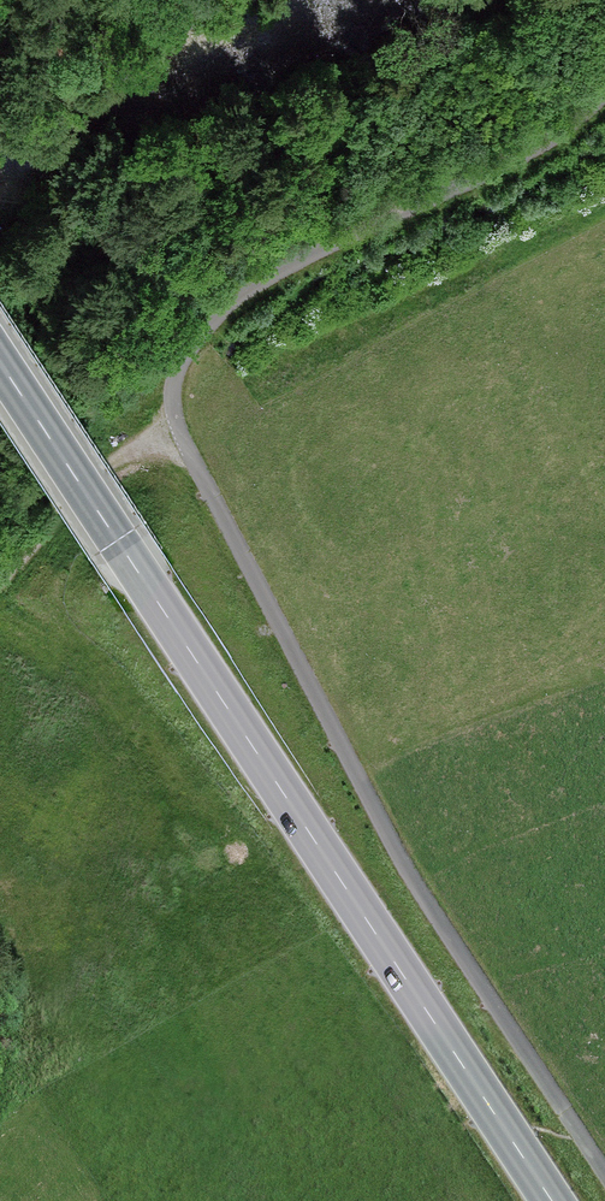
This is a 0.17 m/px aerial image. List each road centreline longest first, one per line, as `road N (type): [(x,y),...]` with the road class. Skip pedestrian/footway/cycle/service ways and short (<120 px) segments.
road 1 (unclassified): [(604,1161),(361,783),(174,421),(172,392),(183,356),(217,316),(265,279),(527,155),(604,95)]
road 2 (tertiary): [(553,1200),(0,361)]
road 3 (track): [(174,421),(123,456),(0,583)]

